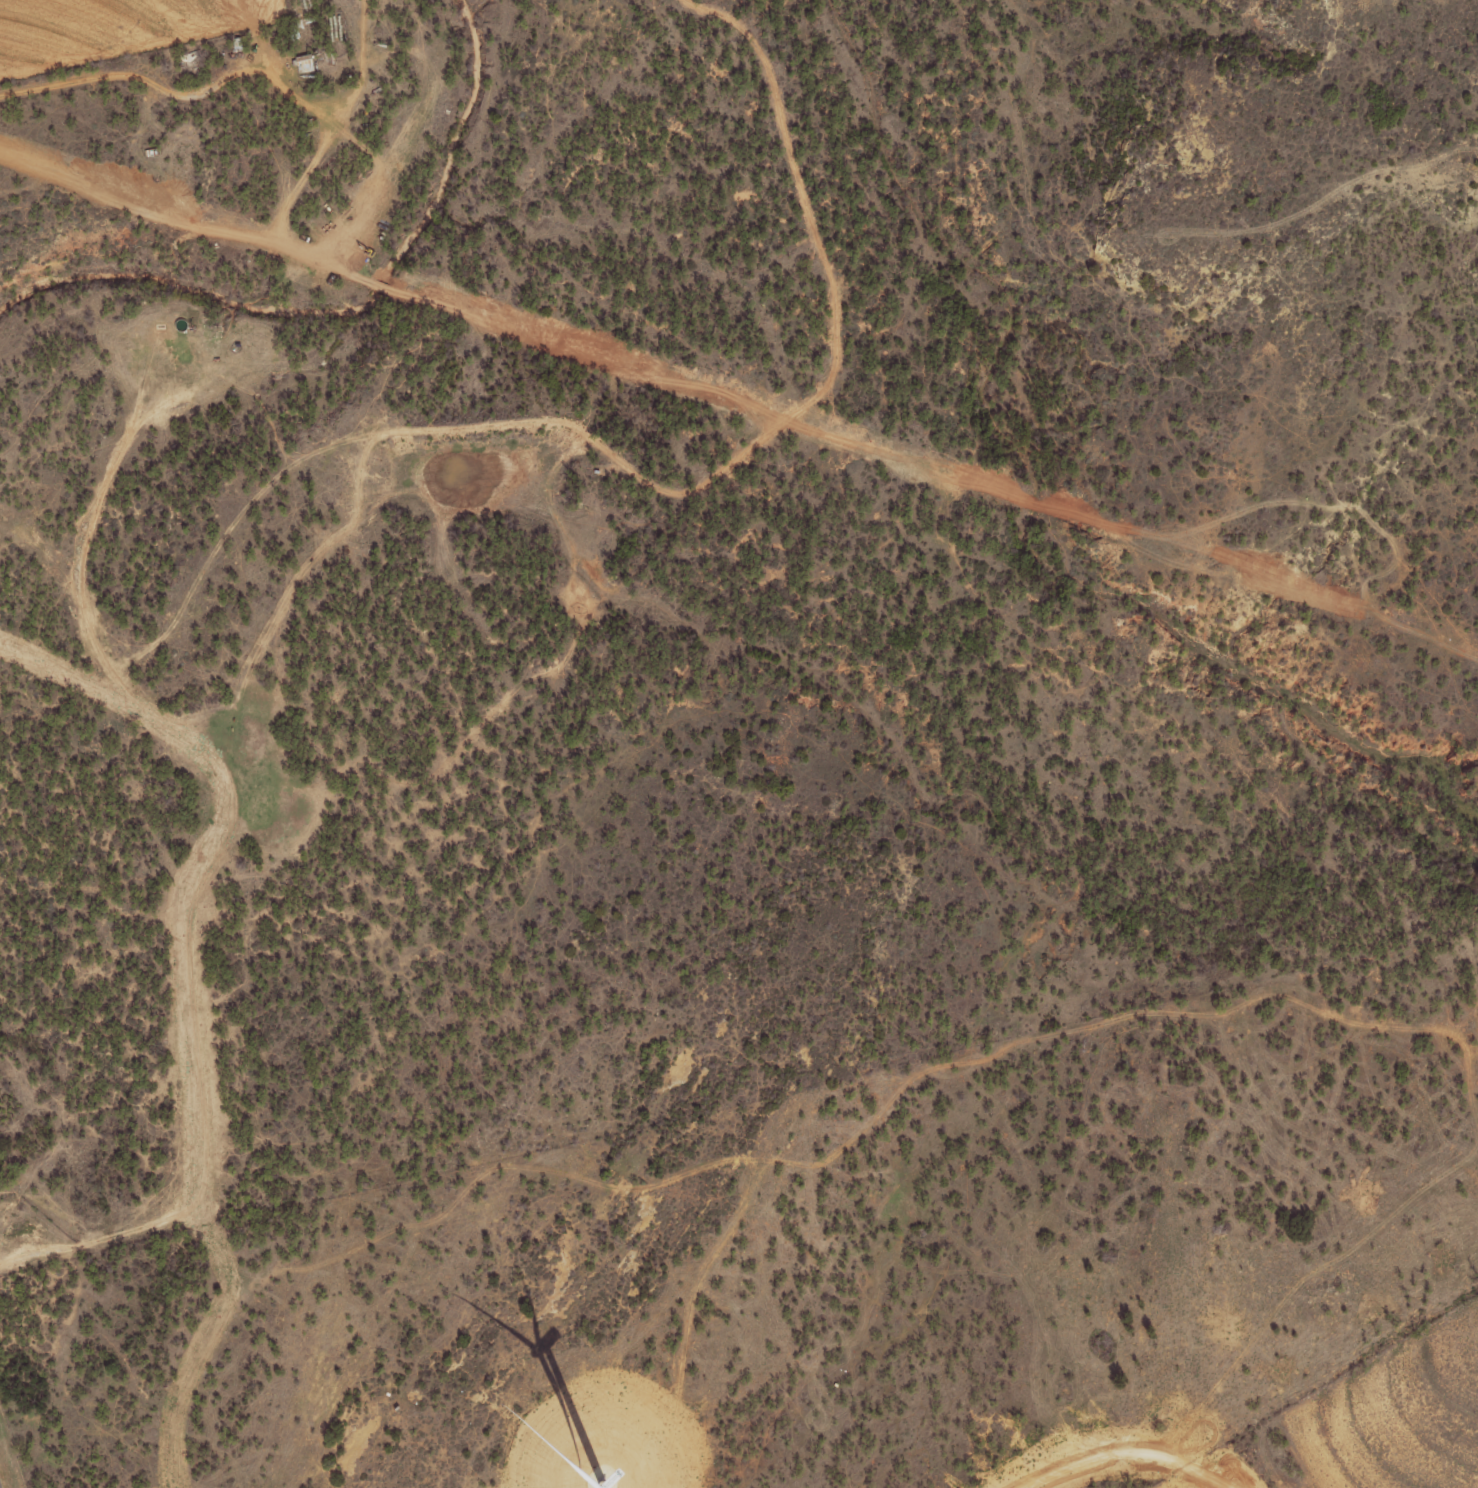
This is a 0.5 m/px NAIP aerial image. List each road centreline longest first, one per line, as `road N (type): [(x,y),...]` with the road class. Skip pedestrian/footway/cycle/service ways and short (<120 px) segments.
road 1 (residential): [(0,97),(124,72),(185,94),(247,69),(278,67)]

